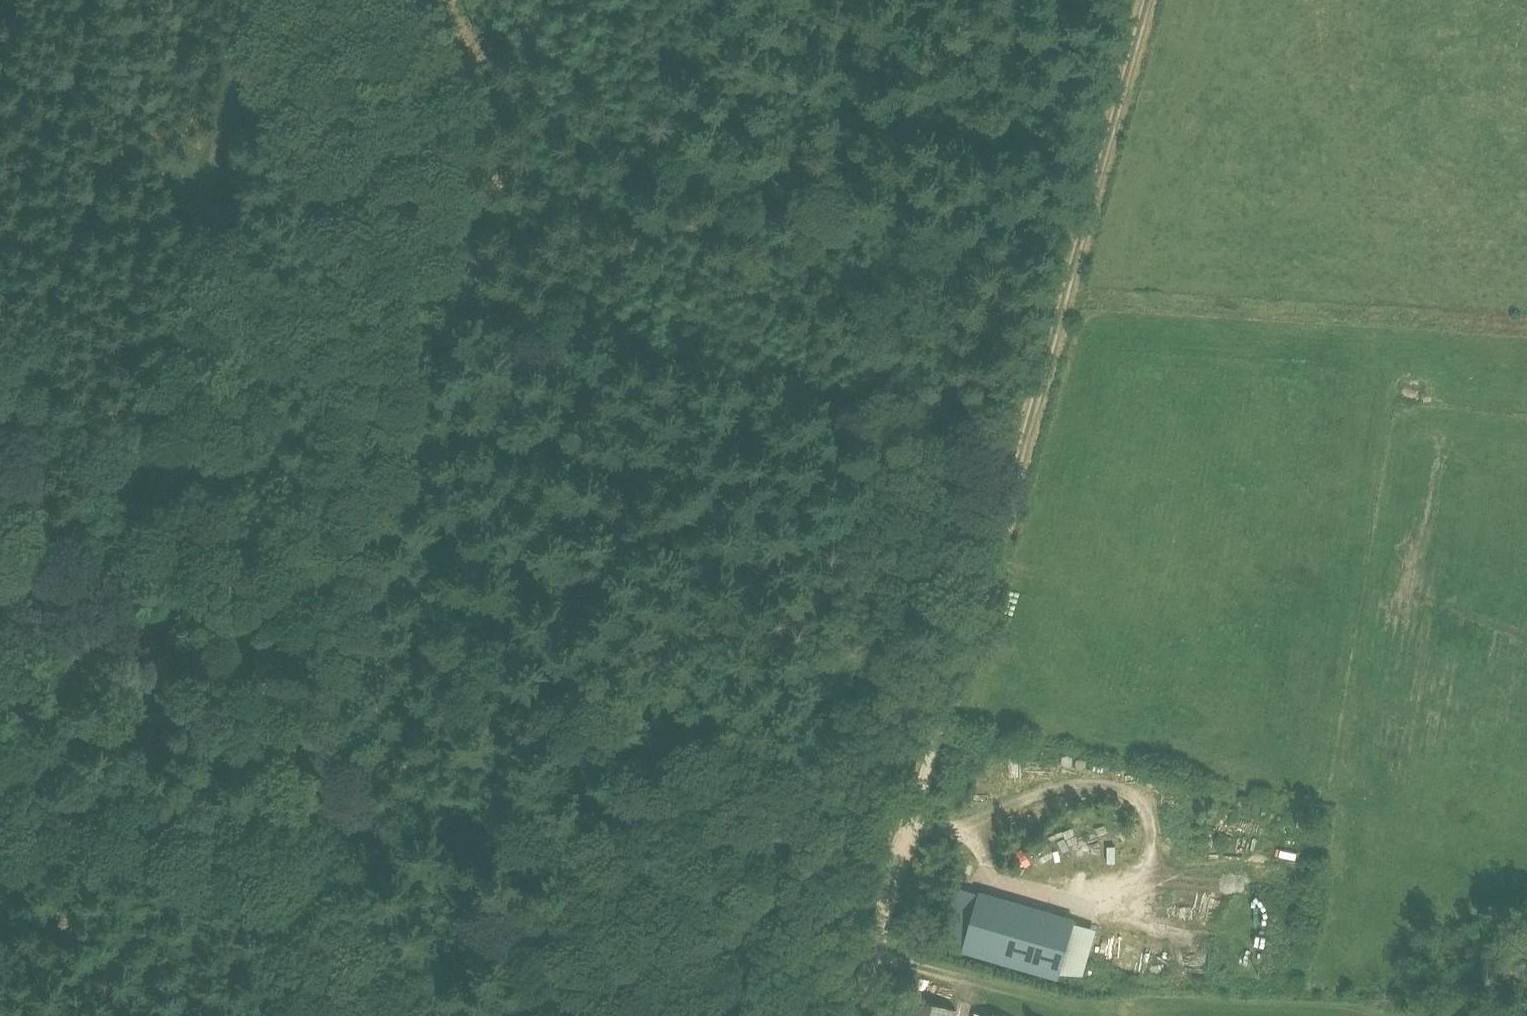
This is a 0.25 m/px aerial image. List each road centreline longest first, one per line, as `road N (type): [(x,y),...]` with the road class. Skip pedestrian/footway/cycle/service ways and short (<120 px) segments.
road 1 (track): [(965,609),(1143,0)]
road 2 (track): [(101,593),(253,0)]
road 3 (track): [(435,1015),(101,593)]
road 4 (unclassified): [(844,1015),(965,609)]
road 5 (track): [(101,593),(0,491)]

